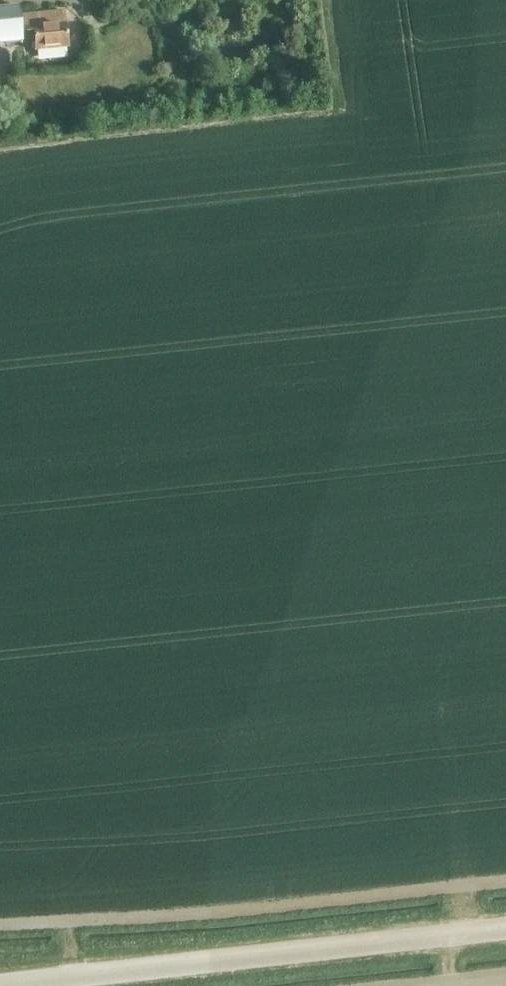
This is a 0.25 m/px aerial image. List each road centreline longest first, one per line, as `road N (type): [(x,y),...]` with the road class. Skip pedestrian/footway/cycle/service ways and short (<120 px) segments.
road 1 (unclassified): [(0,985),(505,928)]

